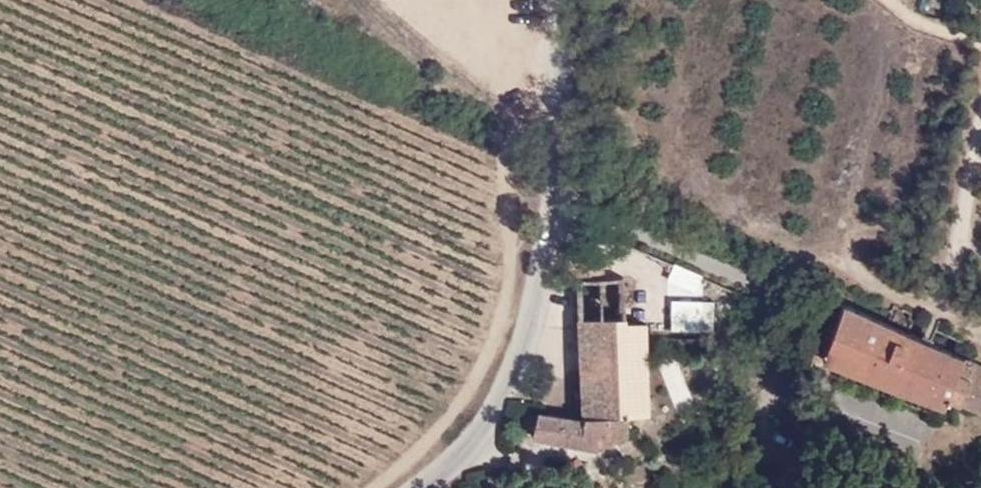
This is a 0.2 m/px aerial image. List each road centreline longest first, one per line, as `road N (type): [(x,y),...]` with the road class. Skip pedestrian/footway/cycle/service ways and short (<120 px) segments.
road 1 (residential): [(557,0),(541,236),(511,366),(468,464),(425,487)]
road 2 (track): [(449,0),(555,104)]

